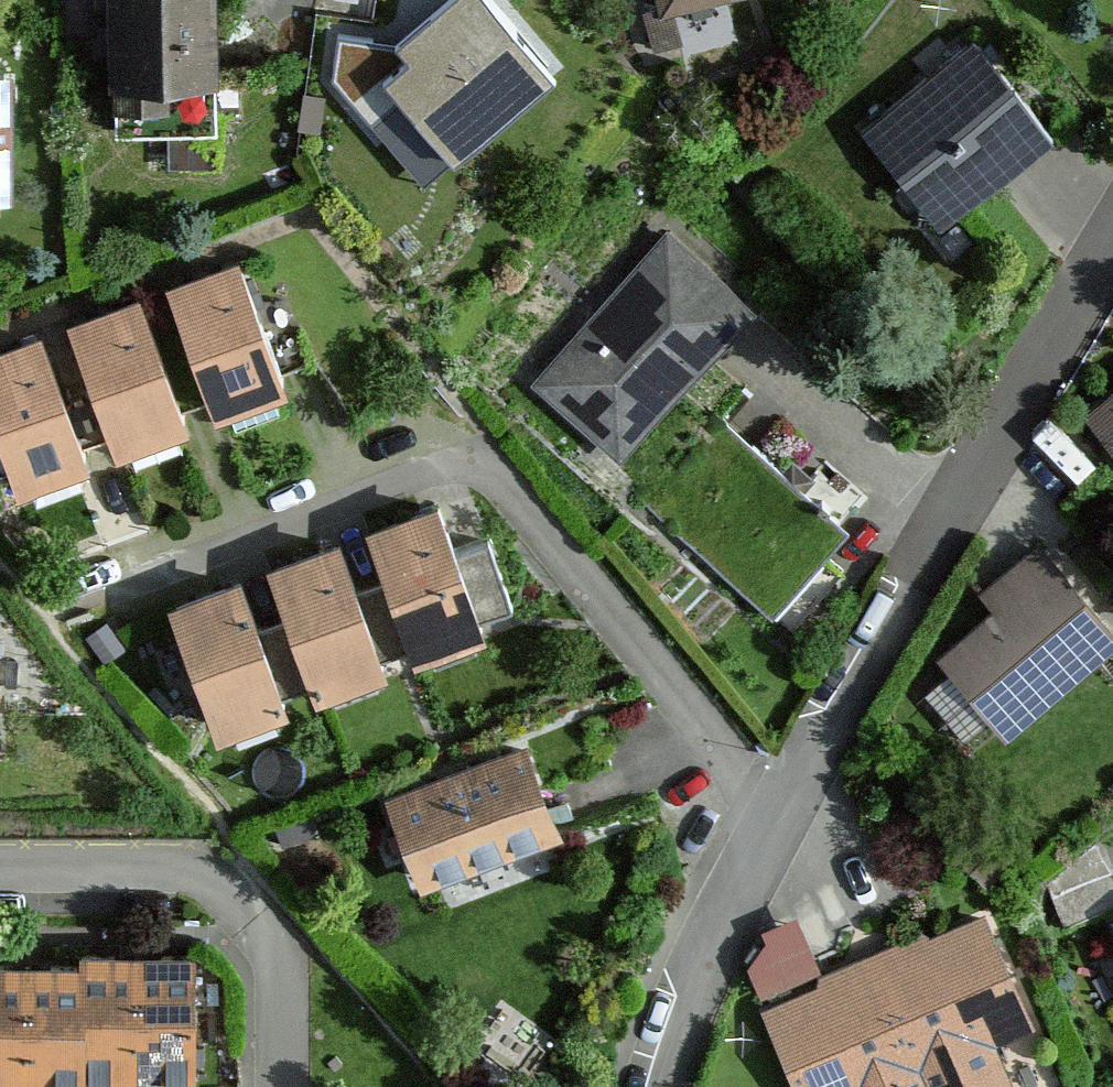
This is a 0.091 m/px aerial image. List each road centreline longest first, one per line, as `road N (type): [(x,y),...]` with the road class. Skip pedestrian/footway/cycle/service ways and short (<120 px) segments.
road 1 (residential): [(661,1086),(743,875),(1112,243)]

